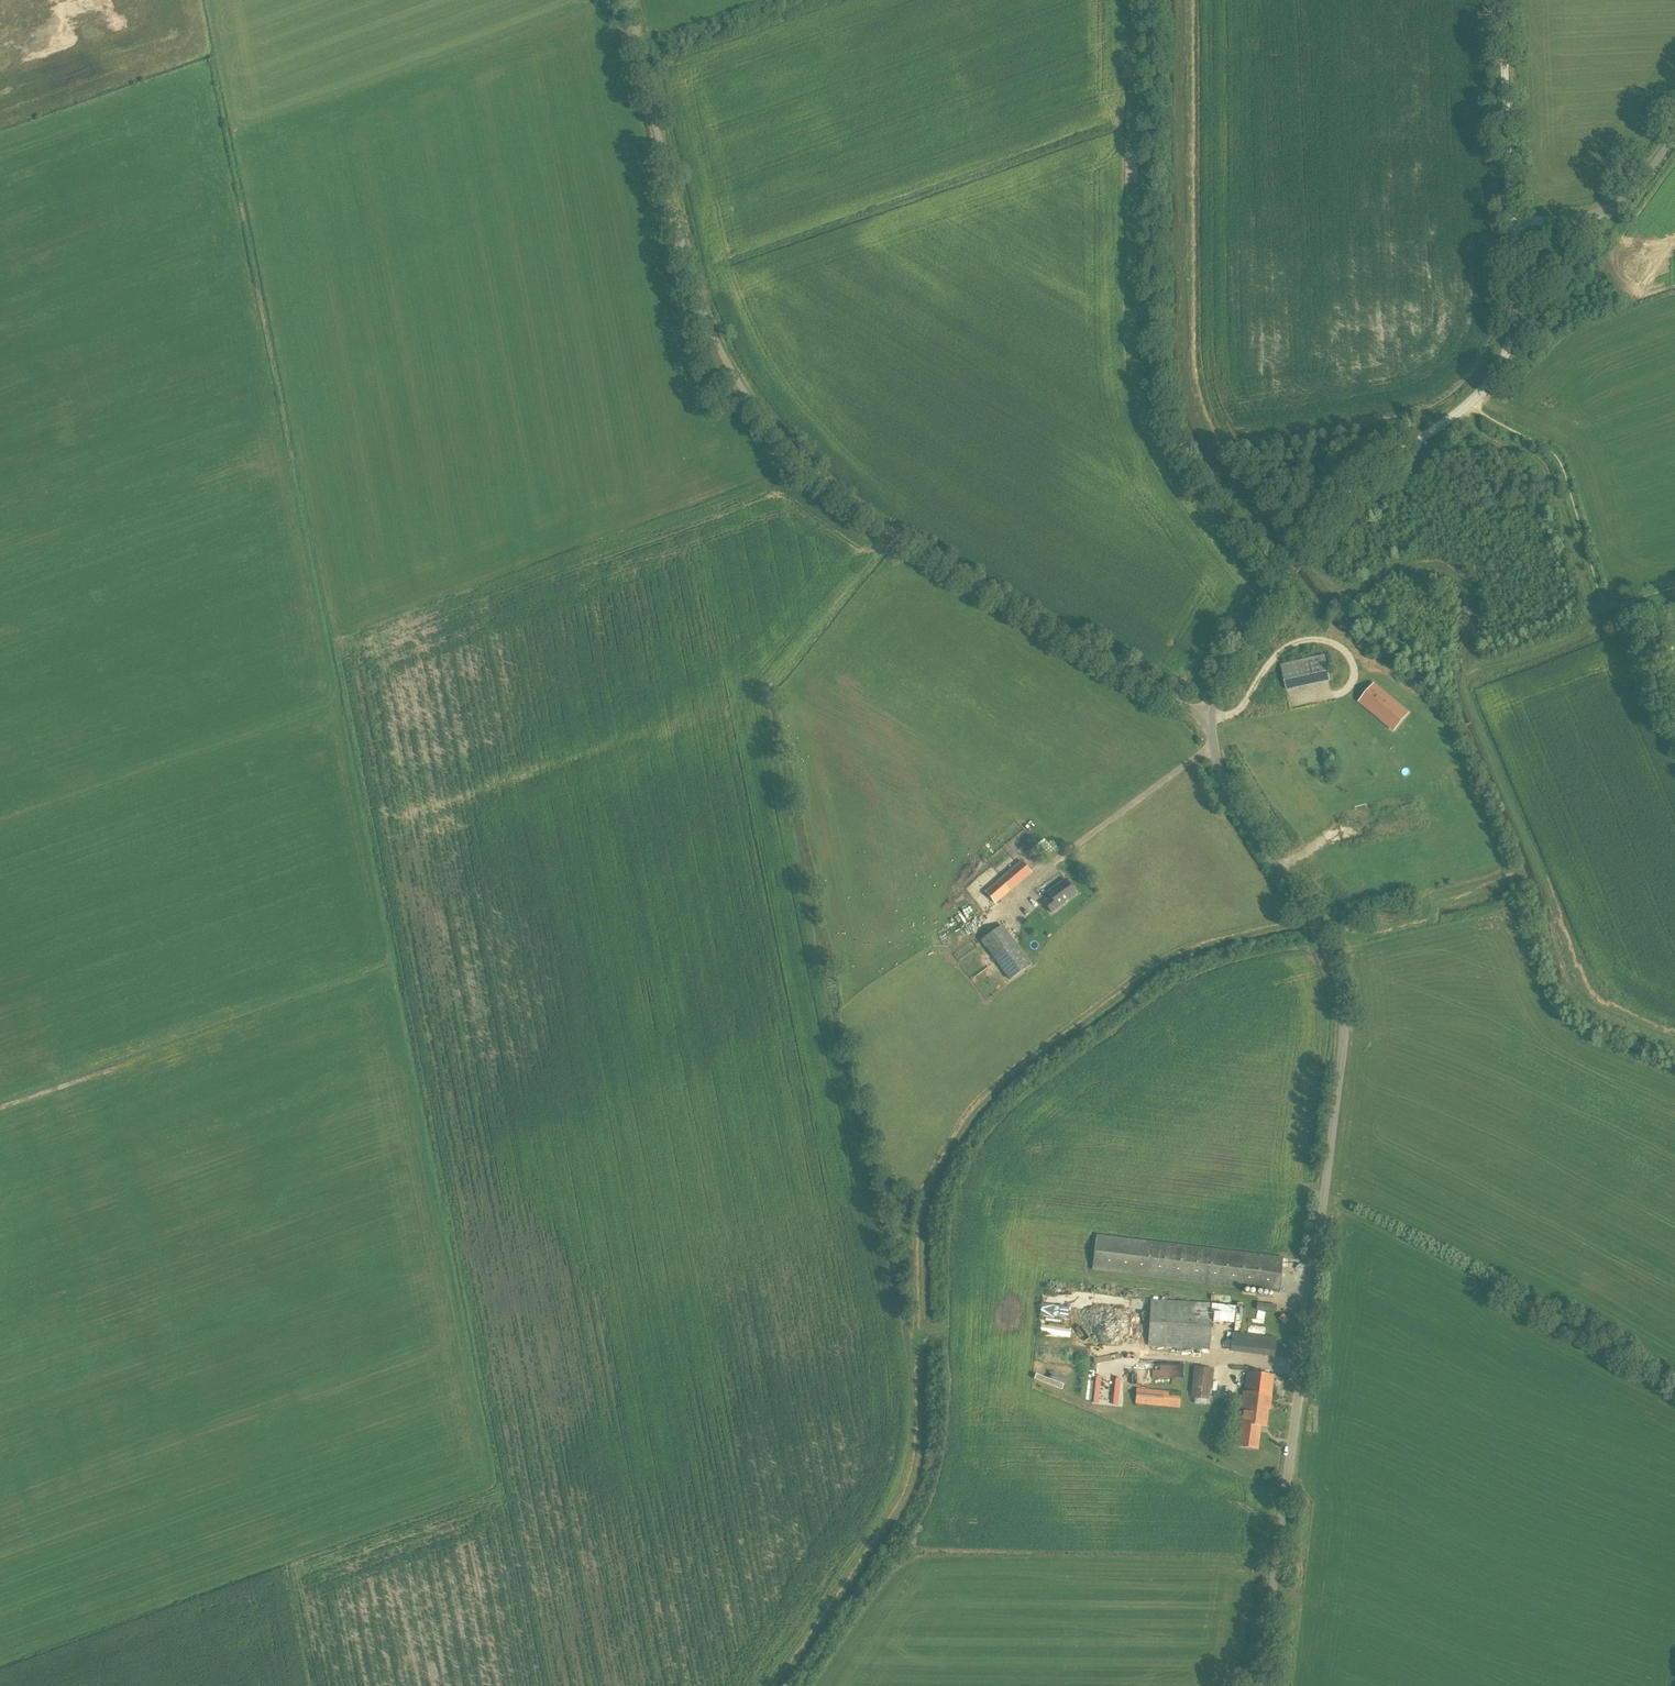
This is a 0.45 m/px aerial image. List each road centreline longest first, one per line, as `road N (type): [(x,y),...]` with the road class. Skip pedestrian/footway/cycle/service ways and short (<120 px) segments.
road 1 (unclassified): [(1261,1685),(1344,1031),(1340,986),(1325,946),(1228,787),(1211,715)]
road 2 (unclassified): [(1211,715),(866,516),(784,445),(737,379),(695,289),(629,0)]
road 3 (unclassified): [(1211,715),(1229,666),(1317,530),(1362,481),(1469,404),(1492,378),(1512,333),(1511,221)]
road 4 (unclassified): [(1511,221),(1504,0)]
road 5 (unclassified): [(1511,221),(1597,213),(1641,179),(1674,133)]

